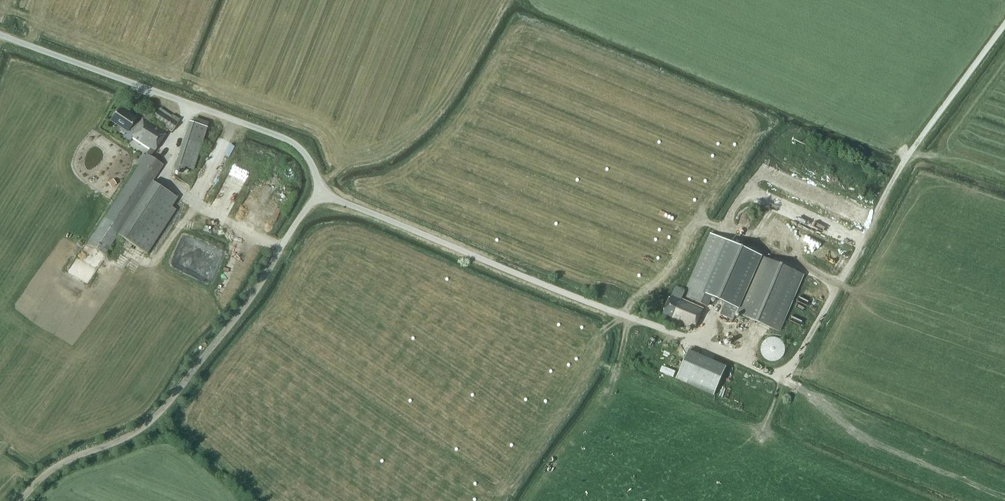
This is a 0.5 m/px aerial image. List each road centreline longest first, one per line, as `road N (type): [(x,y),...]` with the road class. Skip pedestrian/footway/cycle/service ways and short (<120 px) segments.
road 1 (unclassified): [(624,318),(358,212),(324,194),(292,143),(0,37)]
road 2 (track): [(324,194),(166,404),(114,443),(72,457),(25,500)]

